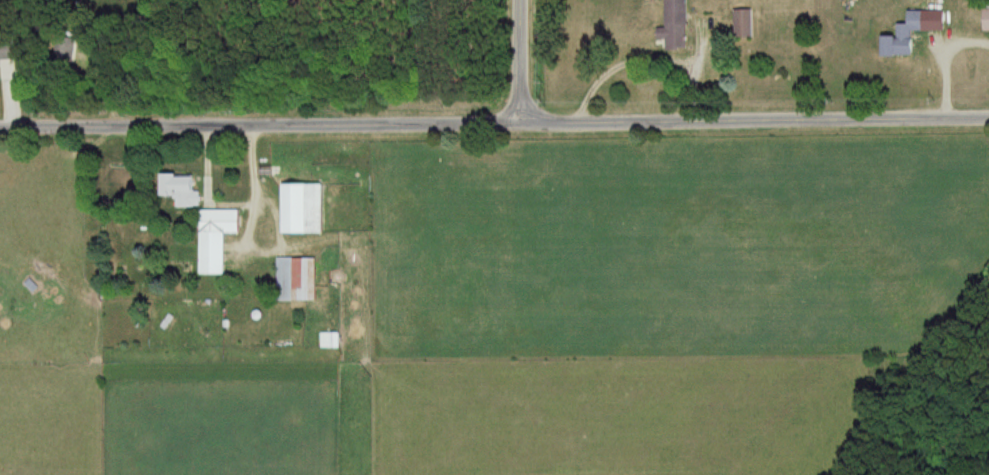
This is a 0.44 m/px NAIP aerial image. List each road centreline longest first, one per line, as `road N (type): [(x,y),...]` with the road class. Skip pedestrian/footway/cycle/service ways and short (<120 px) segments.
road 1 (residential): [(0,132),(988,115)]
road 2 (residential): [(524,125),(524,0)]

